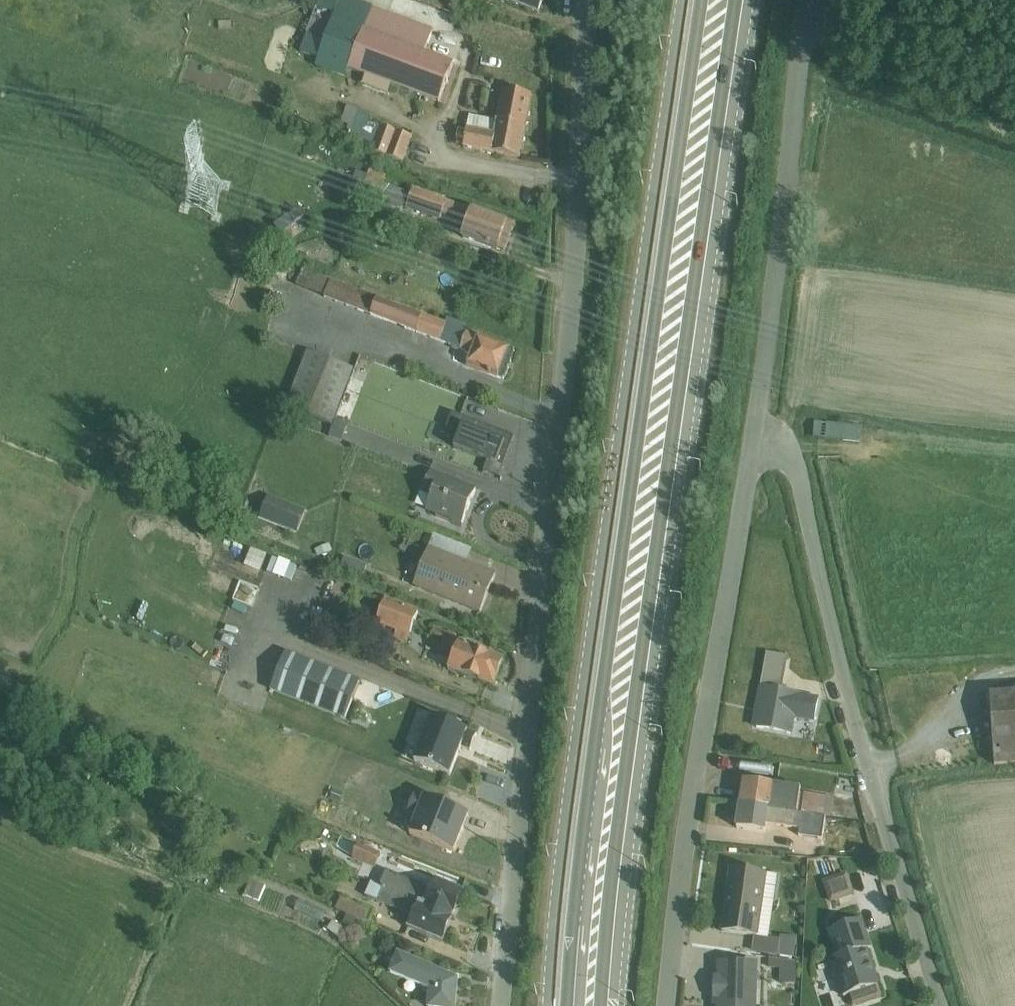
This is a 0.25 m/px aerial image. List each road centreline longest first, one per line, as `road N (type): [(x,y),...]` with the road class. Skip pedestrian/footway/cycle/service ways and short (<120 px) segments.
road 1 (primary): [(586,1005),(617,707),(720,0)]
road 2 (unclassified): [(500,1005),(589,0)]
road 3 (unclassified): [(754,441),(783,457),(938,1005)]
road 4 (unclassified): [(754,441),(703,726),(666,1005)]
road 5 (unclassified): [(826,1),(803,53),(754,441)]

